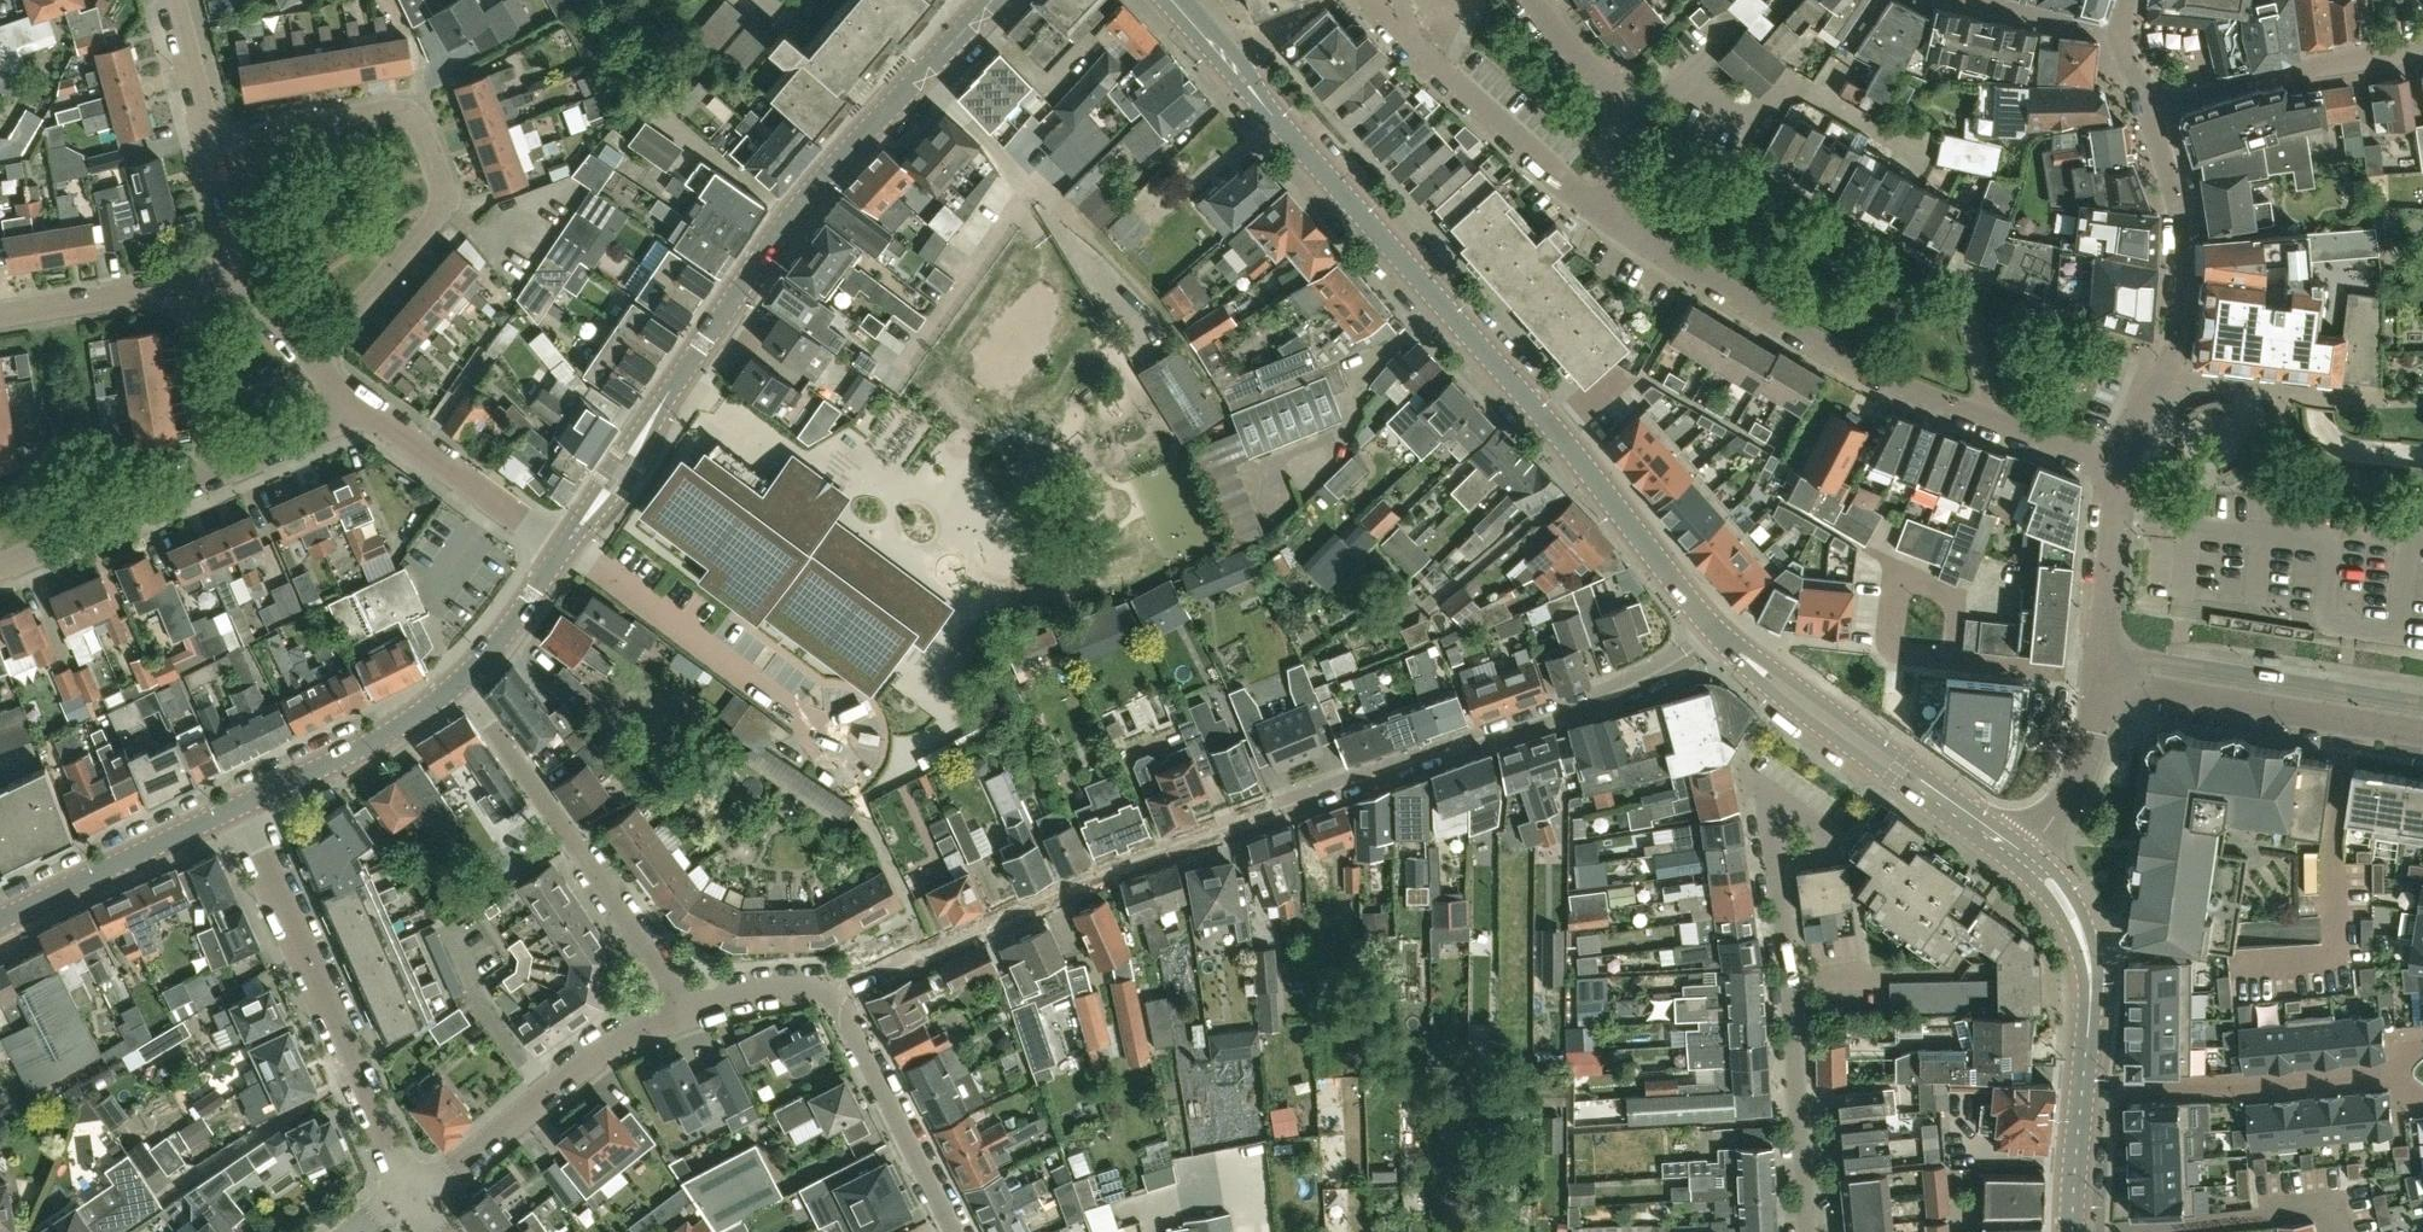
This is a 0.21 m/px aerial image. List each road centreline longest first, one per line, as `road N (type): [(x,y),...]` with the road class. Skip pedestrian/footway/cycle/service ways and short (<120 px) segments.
road 1 (residential): [(1713,628),(1682,656),(1593,700),(1201,834),(860,984),(832,989)]
road 2 (tertiary): [(1713,628),(1556,433),(1172,0)]
road 3 (tertiary): [(565,549),(735,297),(853,146),(993,0)]
road 4 (unclassified): [(2119,465),(1991,423),(1847,361),(1615,219)]
road 5 (residential): [(1805,1231),(1790,979),(1767,814),(1772,803),(1786,803),(1829,835)]
road 6 (unclassified): [(313,357),(440,211),(443,188),(420,126),(406,114),(382,110),(212,140)]
road 7 (residential): [(412,1195),(237,807)]
road 8 (residential): [(693,1009),(459,680)]
road 9 (tertiary): [(2071,1231),(2094,1001),(2091,958),(2066,905),(2022,858)]
road 10 (tertiary): [(2022,858),(1713,628)]
road 11 (residential): [(693,1009),(601,1052),(412,1195)]
road 12 (residential): [(2422,735),(2097,684)]
road 13 (unclassified): [(1615,219),(1420,49),(1402,0)]
road 14 (residential): [(2146,109),(2285,70),(2422,48)]
road 15 (residential): [(957,1231),(832,989)]
road 16 (tertiary): [(0,921),(237,807)]
road 17 (tertiary): [(237,807),(403,725),(459,680)]
road 18 (residential): [(565,549),(354,403)]
road 19 (residential): [(1534,0),(1609,89),(1615,219)]
road 20 (residential): [(0,565),(214,475)]
road 21 (residential): [(2146,109),(2121,31),(1975,0)]
road 22 (residential): [(2388,404),(2189,375),(2167,380)]
road 23 (residential): [(2098,674),(2119,465)]
road 24 (residential): [(2022,858),(2079,771),(2097,684)]
road 25 (residential): [(214,475),(182,287)]
road 26 (residential): [(0,316),(182,287)]
road 27 (tertiary): [(459,680),(503,636),(565,549)]
road 28 (residential): [(214,475),(315,431),(354,403)]
road 29 (residential): [(2402,1073),(2246,1088)]
road 30 (residential): [(1951,660),(2098,674)]
road 31 (residential): [(212,140),(173,0)]
road 32 (residential): [(1896,564),(1893,650),(1951,660)]
road 33 (residential): [(832,989),(693,1009)]
road 34 (residential): [(247,272),(212,140)]
road 35 (residential): [(1896,564),(1957,595),(1951,660)]

